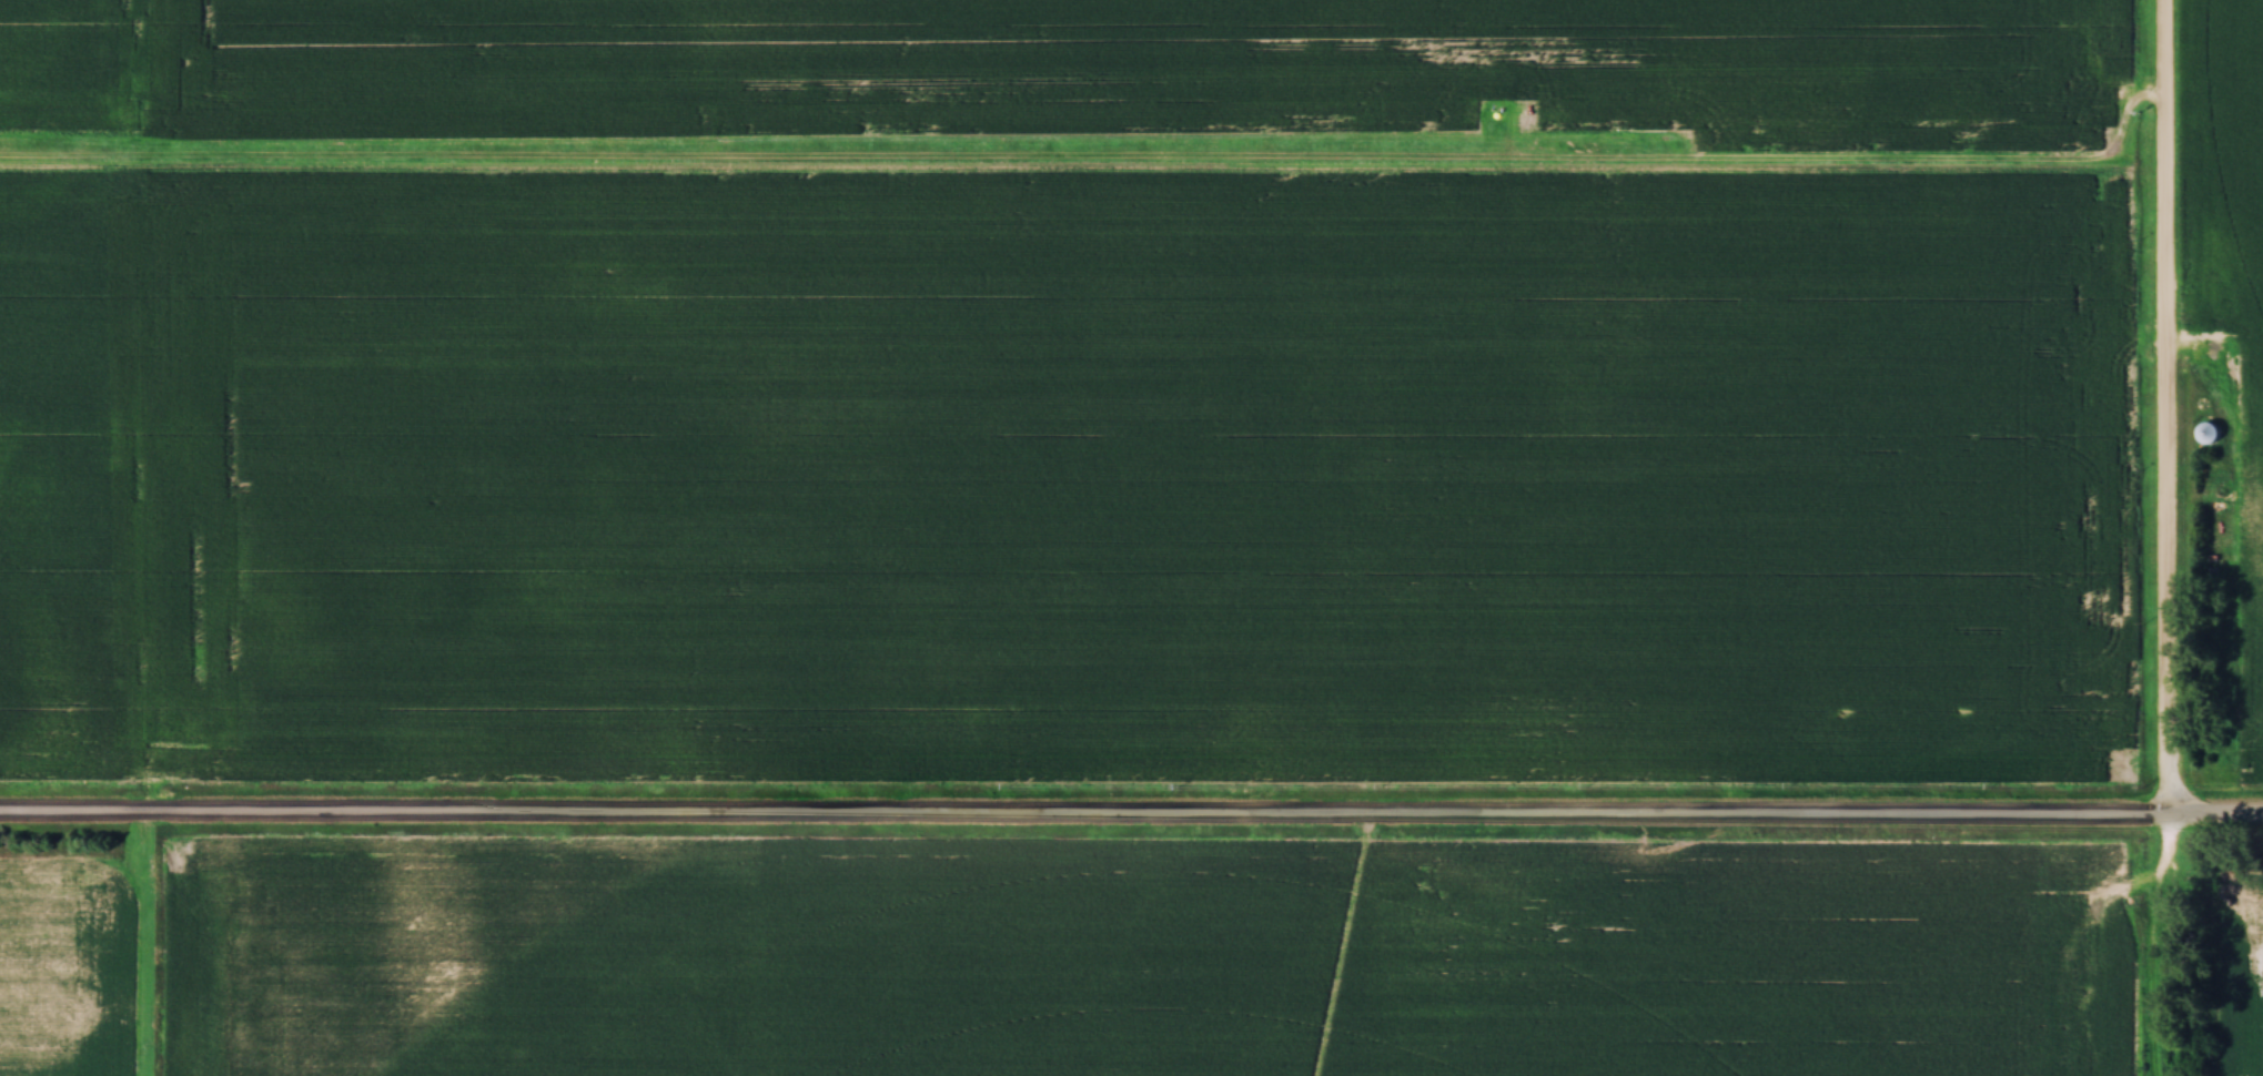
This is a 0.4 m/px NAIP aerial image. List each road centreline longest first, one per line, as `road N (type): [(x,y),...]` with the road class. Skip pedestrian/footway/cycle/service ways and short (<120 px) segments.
road 1 (residential): [(0,815),(2262,816)]
road 2 (residential): [(2160,1075),(2154,964),(2171,816),(2166,0)]

